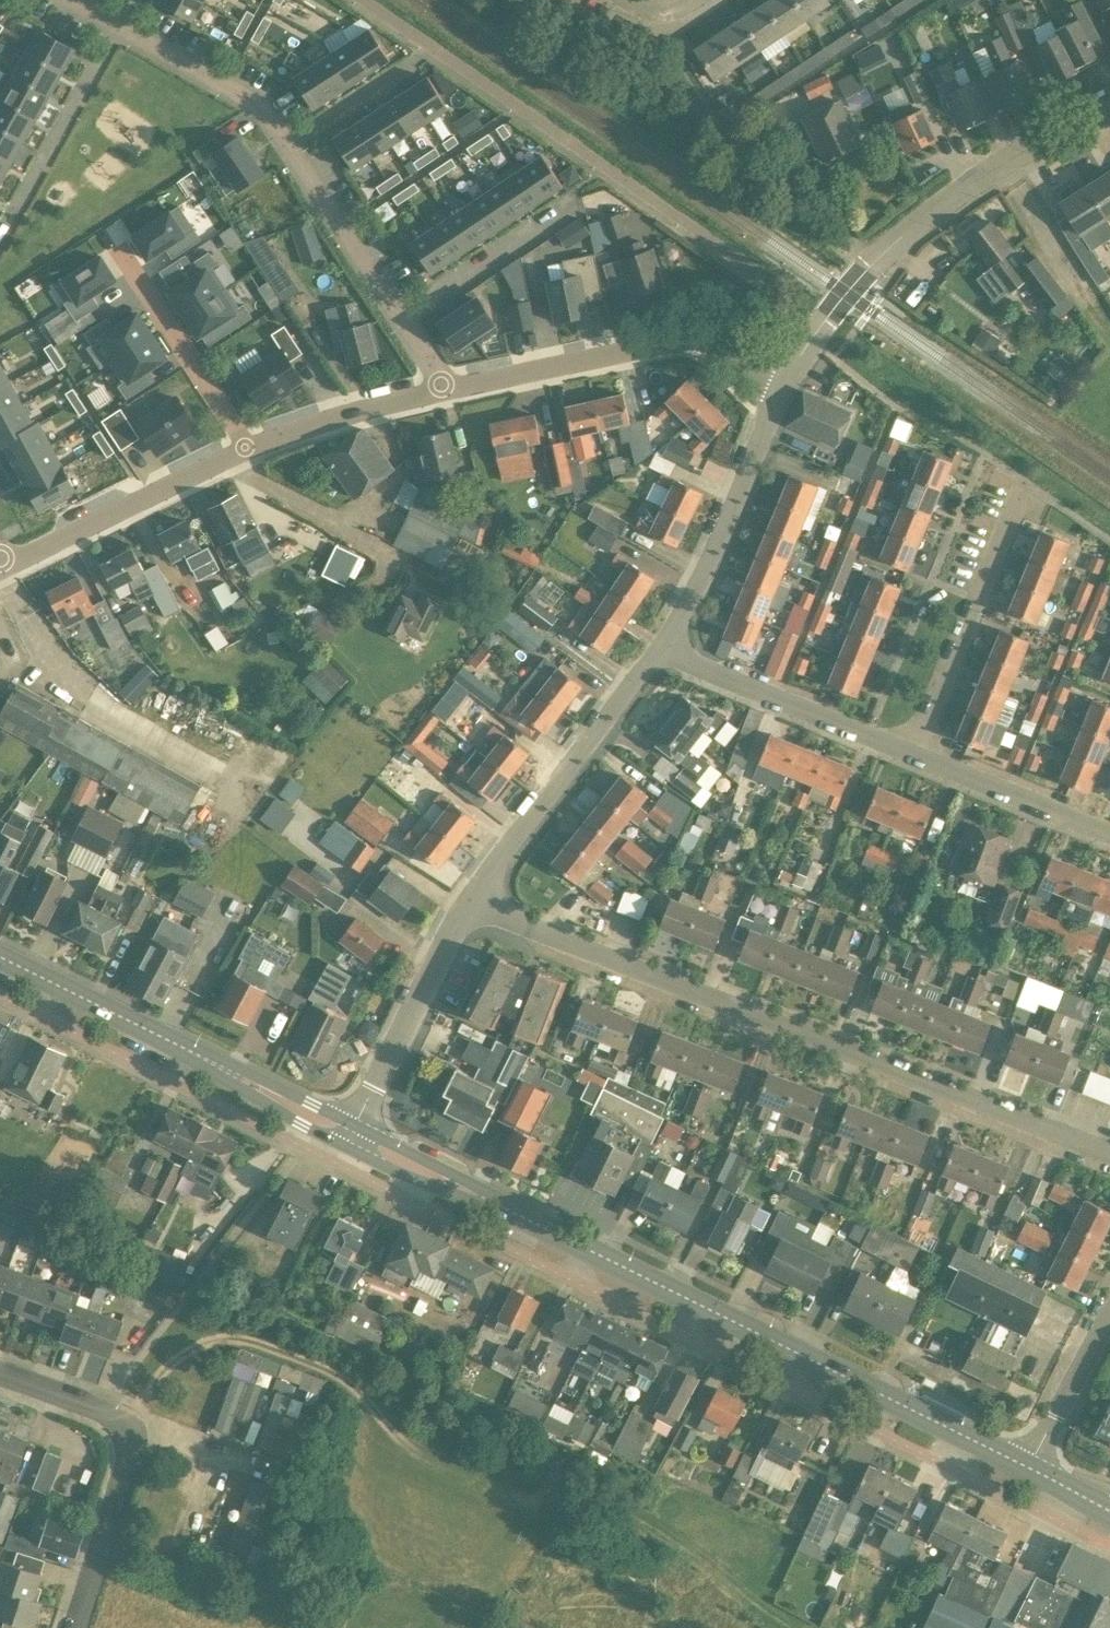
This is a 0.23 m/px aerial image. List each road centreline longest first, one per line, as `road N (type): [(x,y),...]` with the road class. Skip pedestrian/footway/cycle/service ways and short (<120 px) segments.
road 1 (secondary): [(1027,1468),(350,1137)]
road 2 (residential): [(1109,1153),(468,903)]
road 3 (residential): [(788,375),(899,238),(975,181),(1109,109)]
road 4 (secondary): [(350,1137),(0,957)]
road 5 (residential): [(437,389),(684,340),(714,342),(788,375)]
road 6 (residential): [(468,903),(663,645)]
road 7 (residential): [(663,645),(788,375)]
road 8 (residential): [(915,756),(1028,487)]
road 9 (residential): [(915,756),(694,667),(663,645)]
road 10 (residential): [(7,566),(248,446)]
road 11 (residential): [(350,1137),(468,903)]
road 12 (residential): [(115,246),(248,446)]
road 13 (residential): [(403,325),(288,145)]
road 14 (residential): [(403,325),(575,202)]
road 15 (residential): [(288,145),(261,107),(118,28)]
road 16 (residential): [(1109,835),(915,756)]
road 17 (residential): [(118,28),(17,209)]
road 18 (residential): [(74,1627),(132,1433)]
road 19 (residential): [(248,446),(437,389)]
road 20 (residential): [(1027,1468),(1109,1308)]
road 21 (residential): [(288,145),(423,58)]
road 22 (residential): [(132,1433),(152,1428),(275,1473)]
road 23 (residential): [(132,1433),(109,1413),(0,1373)]

